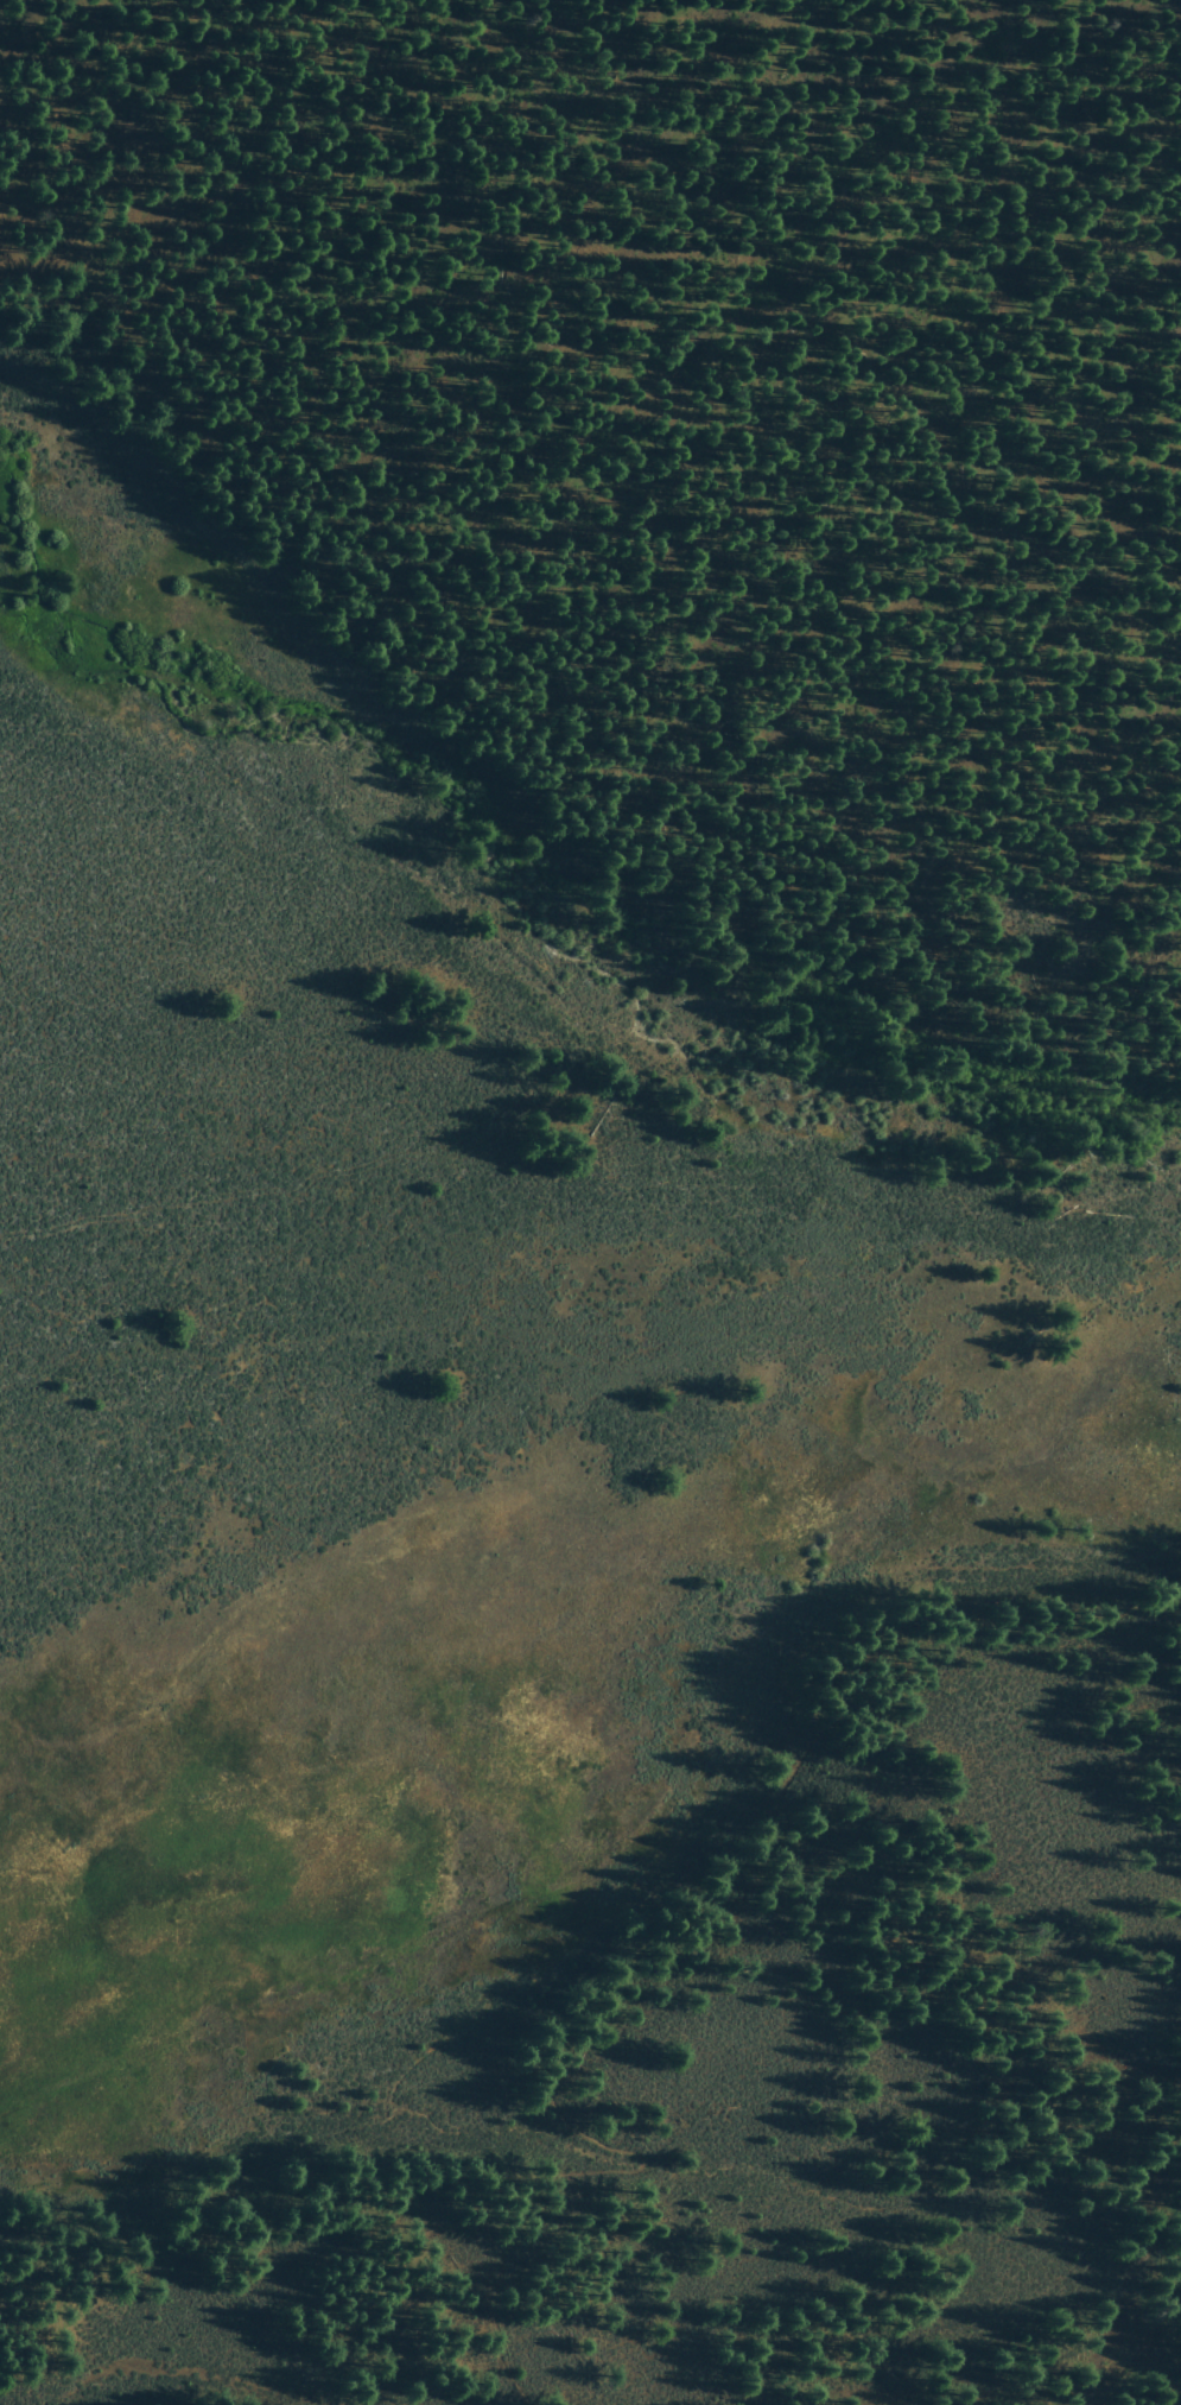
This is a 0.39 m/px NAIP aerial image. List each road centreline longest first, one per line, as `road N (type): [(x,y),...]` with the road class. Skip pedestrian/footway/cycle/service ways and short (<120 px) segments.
road 1 (track): [(1010,0),(1003,220),(1012,342),(1073,523),(1180,643)]
road 2 (track): [(0,84),(97,0)]

